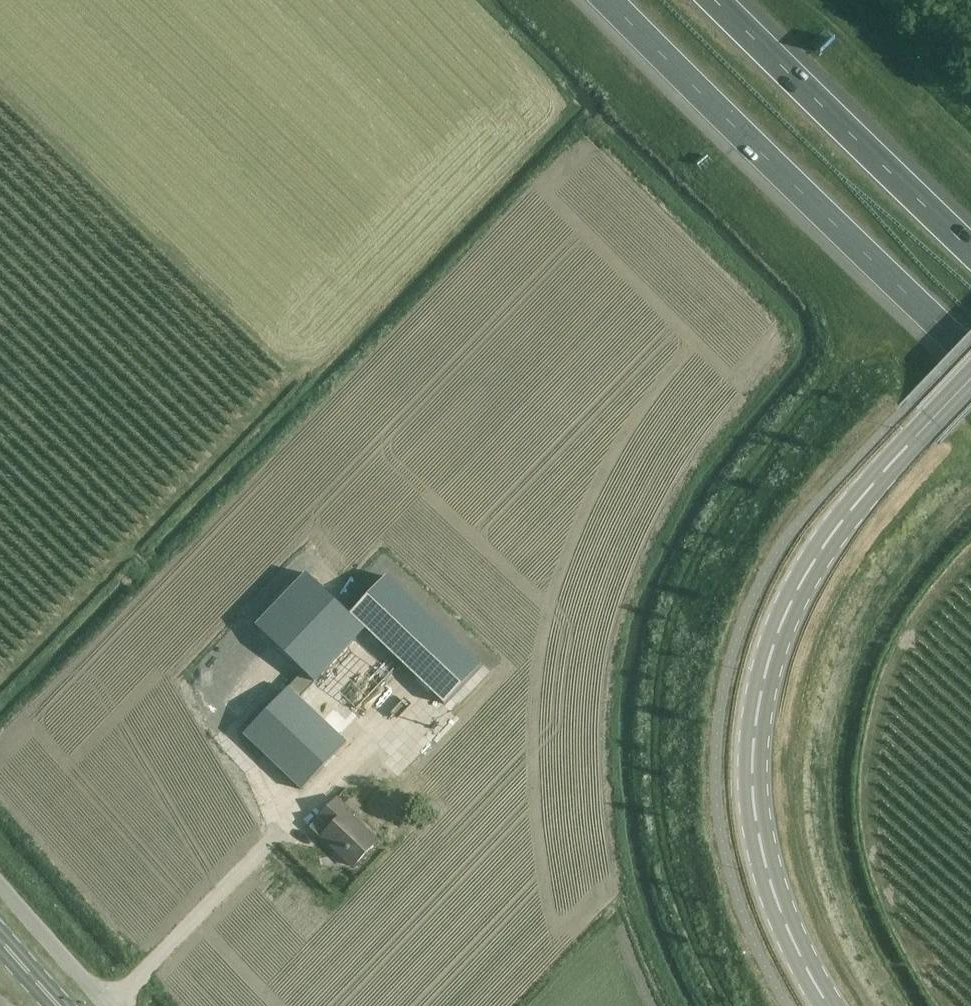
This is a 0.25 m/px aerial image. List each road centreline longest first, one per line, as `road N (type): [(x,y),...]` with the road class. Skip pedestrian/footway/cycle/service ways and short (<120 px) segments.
road 1 (unclassified): [(827,1005),(772,882),(753,796),(760,702),(775,637),(828,533),(970,380)]
road 2 (motorway): [(605,0),(970,356)]
road 3 (motorway): [(970,249),(717,0)]
road 4 (unclassified): [(109,1005),(276,835)]
road 5 (unclassified): [(108,1005),(0,878)]

